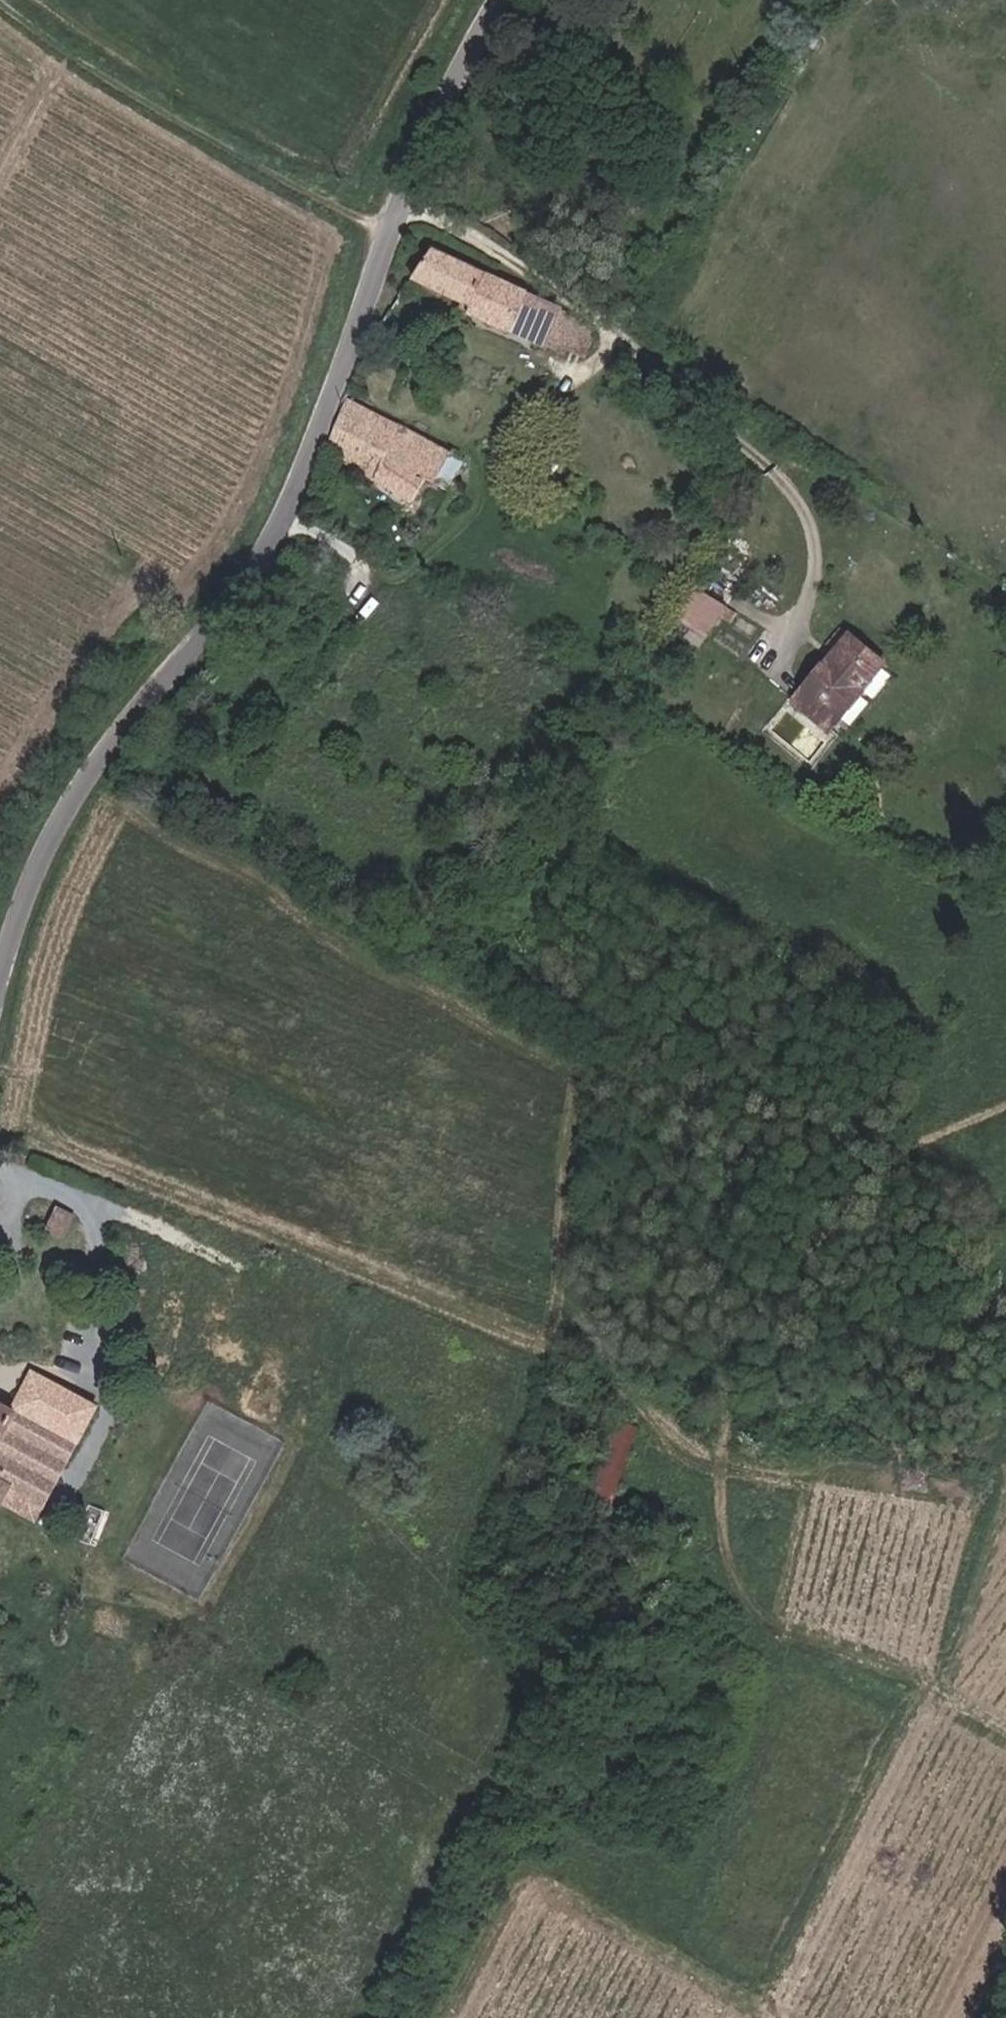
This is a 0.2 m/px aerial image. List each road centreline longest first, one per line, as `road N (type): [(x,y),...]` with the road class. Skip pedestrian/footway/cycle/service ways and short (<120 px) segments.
road 1 (unclassified): [(0,1001),(21,911),(80,797),(131,721),(267,560),(306,482),(428,131),(502,0)]
road 2 (track): [(0,1),(70,56),(394,228)]

